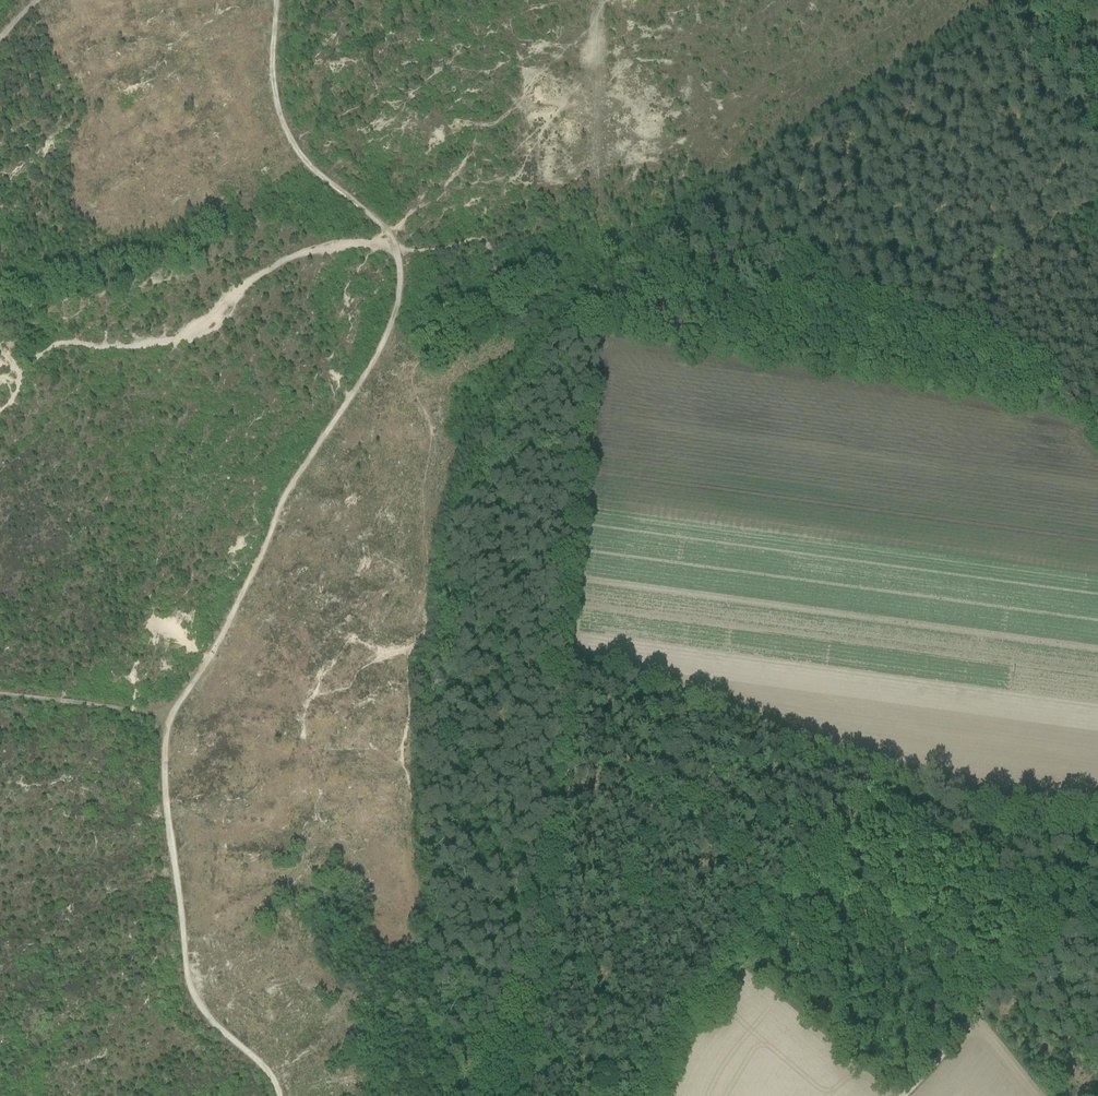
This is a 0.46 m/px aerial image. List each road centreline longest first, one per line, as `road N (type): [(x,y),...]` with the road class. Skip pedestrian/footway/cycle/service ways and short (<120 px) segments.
road 1 (track): [(1097,924),(1058,924),(1023,937),(910,1095)]

